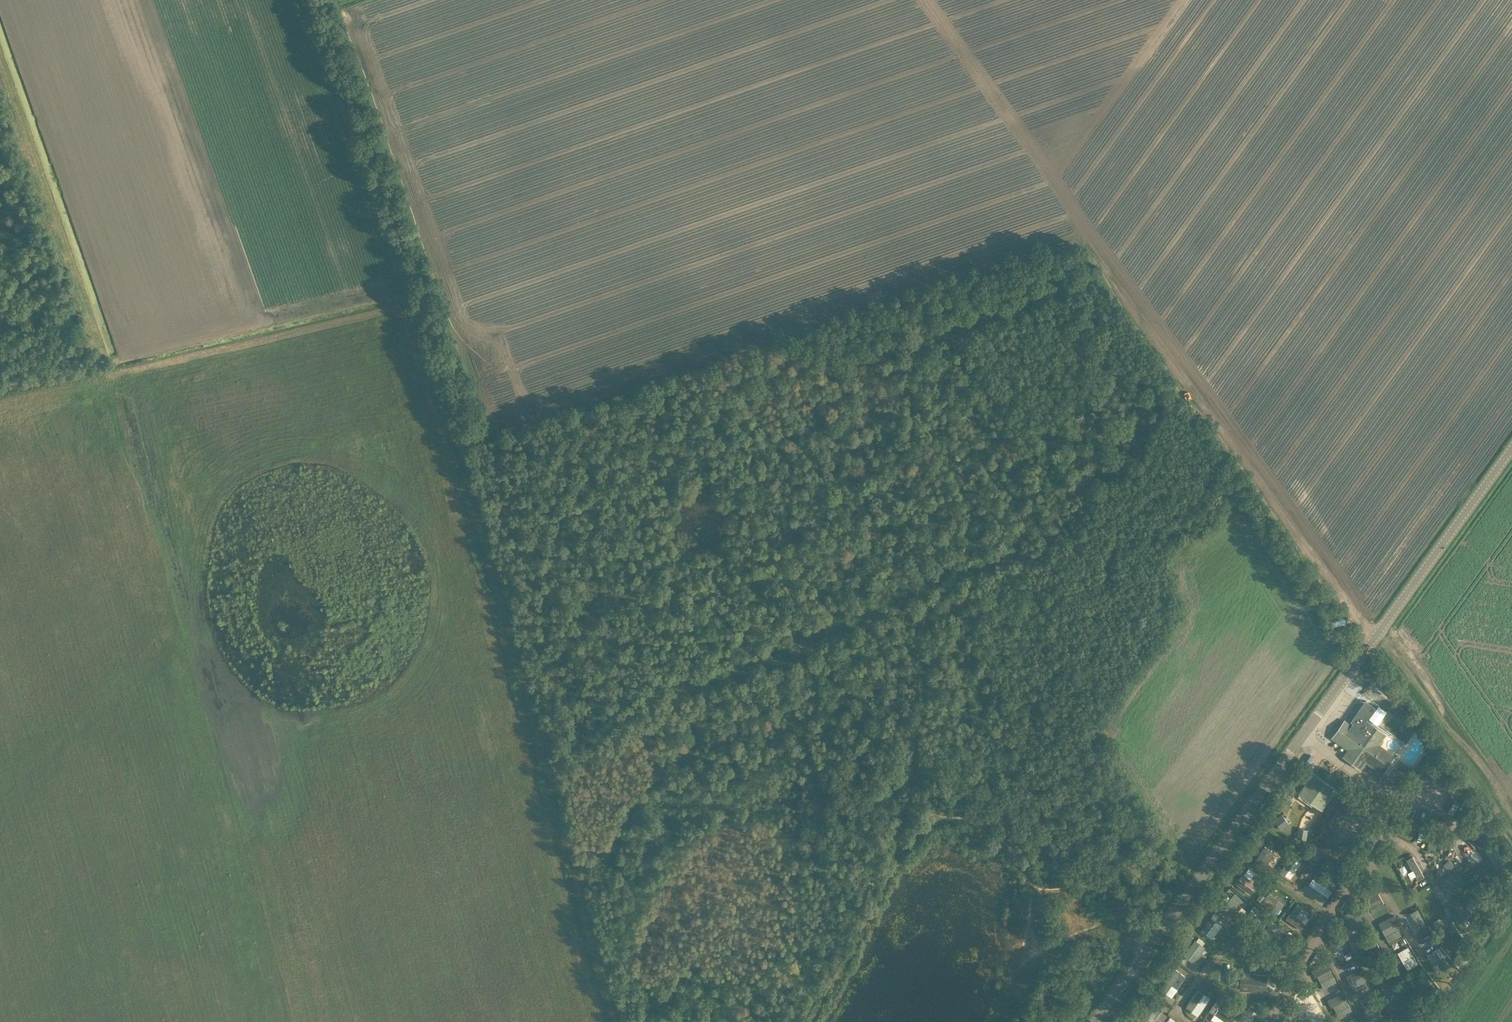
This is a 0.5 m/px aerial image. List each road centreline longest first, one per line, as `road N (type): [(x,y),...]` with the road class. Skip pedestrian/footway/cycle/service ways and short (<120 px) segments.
road 1 (unclassified): [(1095,1021),(1511,449)]
road 2 (track): [(1088,238),(1374,639)]

